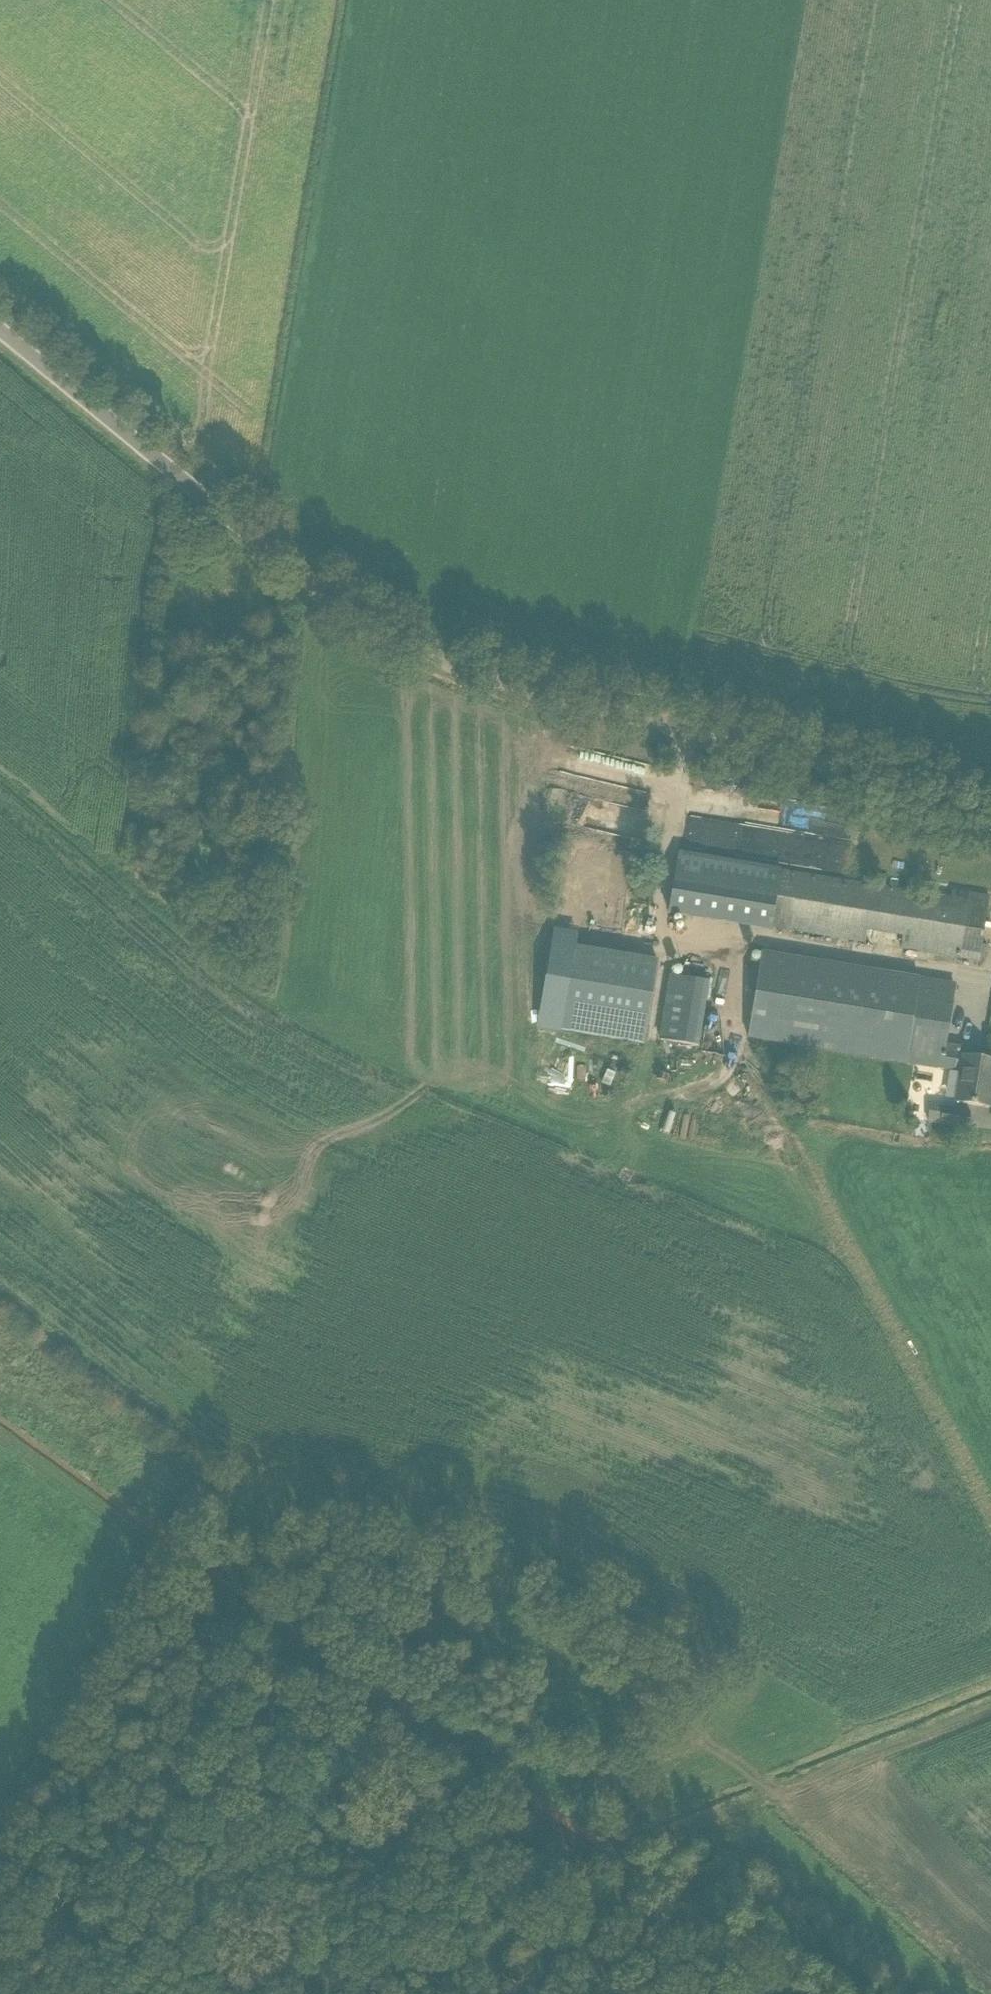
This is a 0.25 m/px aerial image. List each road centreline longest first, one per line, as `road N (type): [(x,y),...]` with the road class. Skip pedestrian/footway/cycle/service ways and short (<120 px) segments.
road 1 (unclassified): [(990,792),(880,777),(510,692),(468,674),(367,623),(0,324)]

